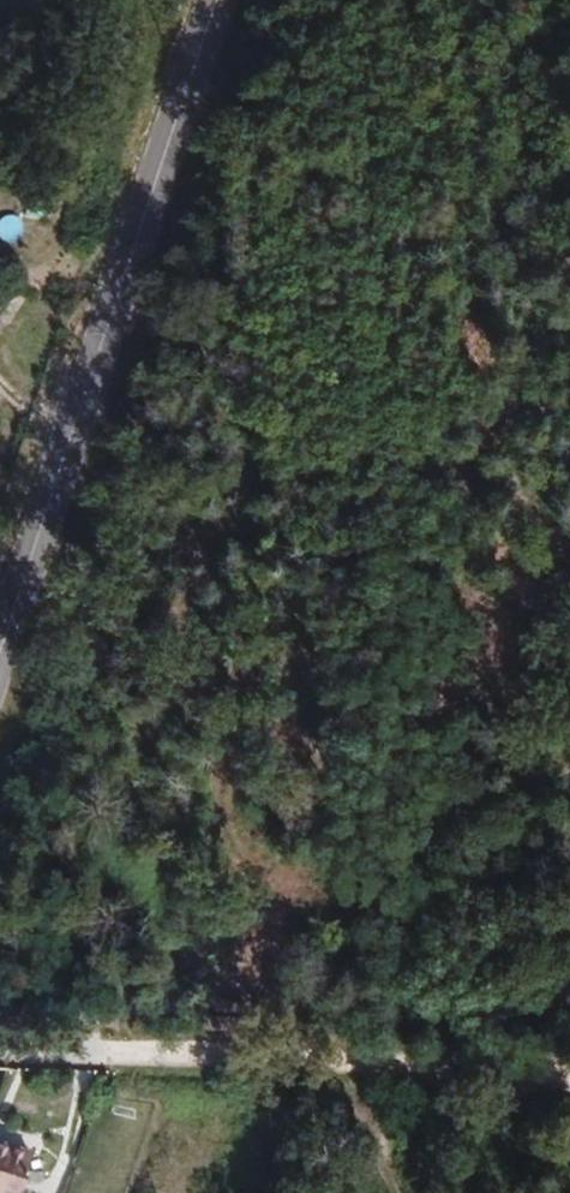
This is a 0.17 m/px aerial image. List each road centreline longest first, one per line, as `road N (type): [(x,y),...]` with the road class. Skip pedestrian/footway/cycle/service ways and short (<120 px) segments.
road 1 (secondary): [(217,0),(0,648)]
road 2 (track): [(0,1046),(159,1062),(569,1081)]
road 3 (track): [(569,946),(478,1047),(374,1069)]

